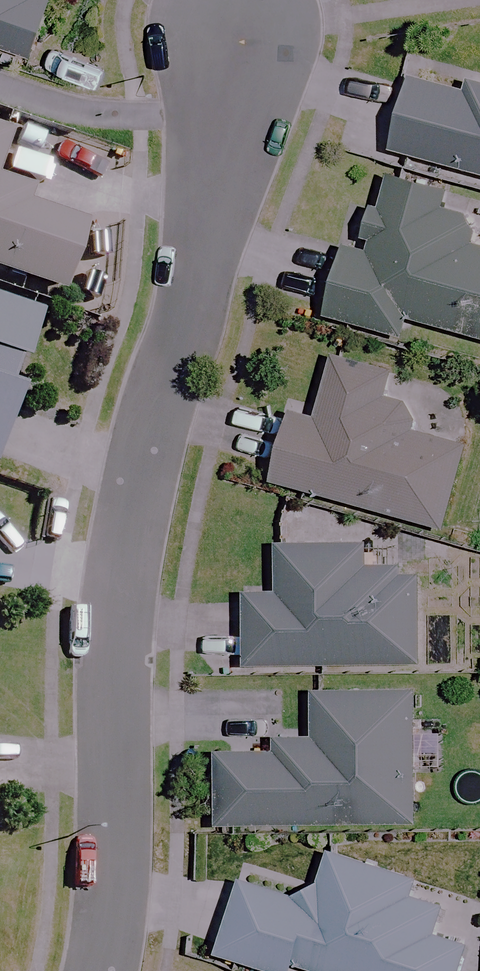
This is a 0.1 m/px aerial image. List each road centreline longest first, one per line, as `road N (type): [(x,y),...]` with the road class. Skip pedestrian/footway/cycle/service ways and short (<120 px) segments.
road 1 (residential): [(237,23),(225,128),(128,566),(113,839),(95,970)]

